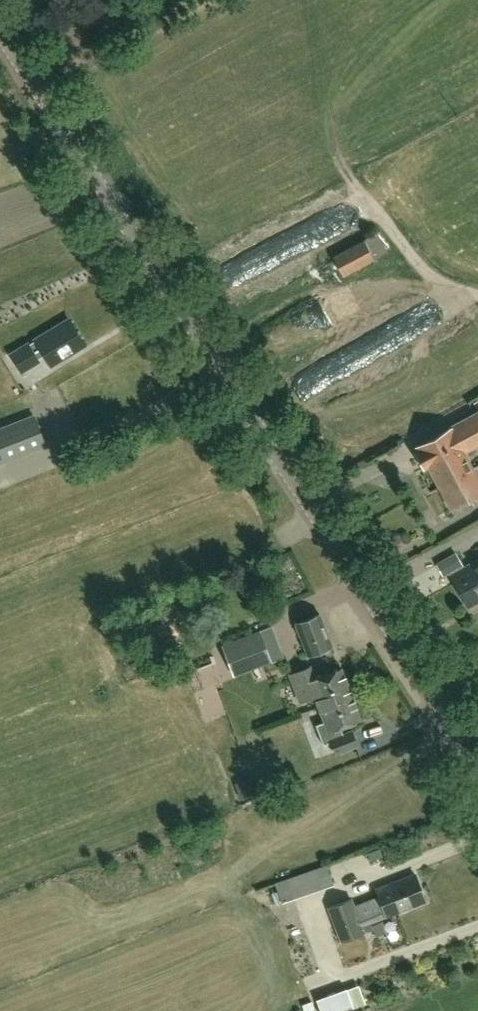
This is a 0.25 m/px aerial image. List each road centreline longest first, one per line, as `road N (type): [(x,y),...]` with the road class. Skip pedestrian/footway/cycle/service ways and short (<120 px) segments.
road 1 (tertiary): [(477,763),(0,34)]

